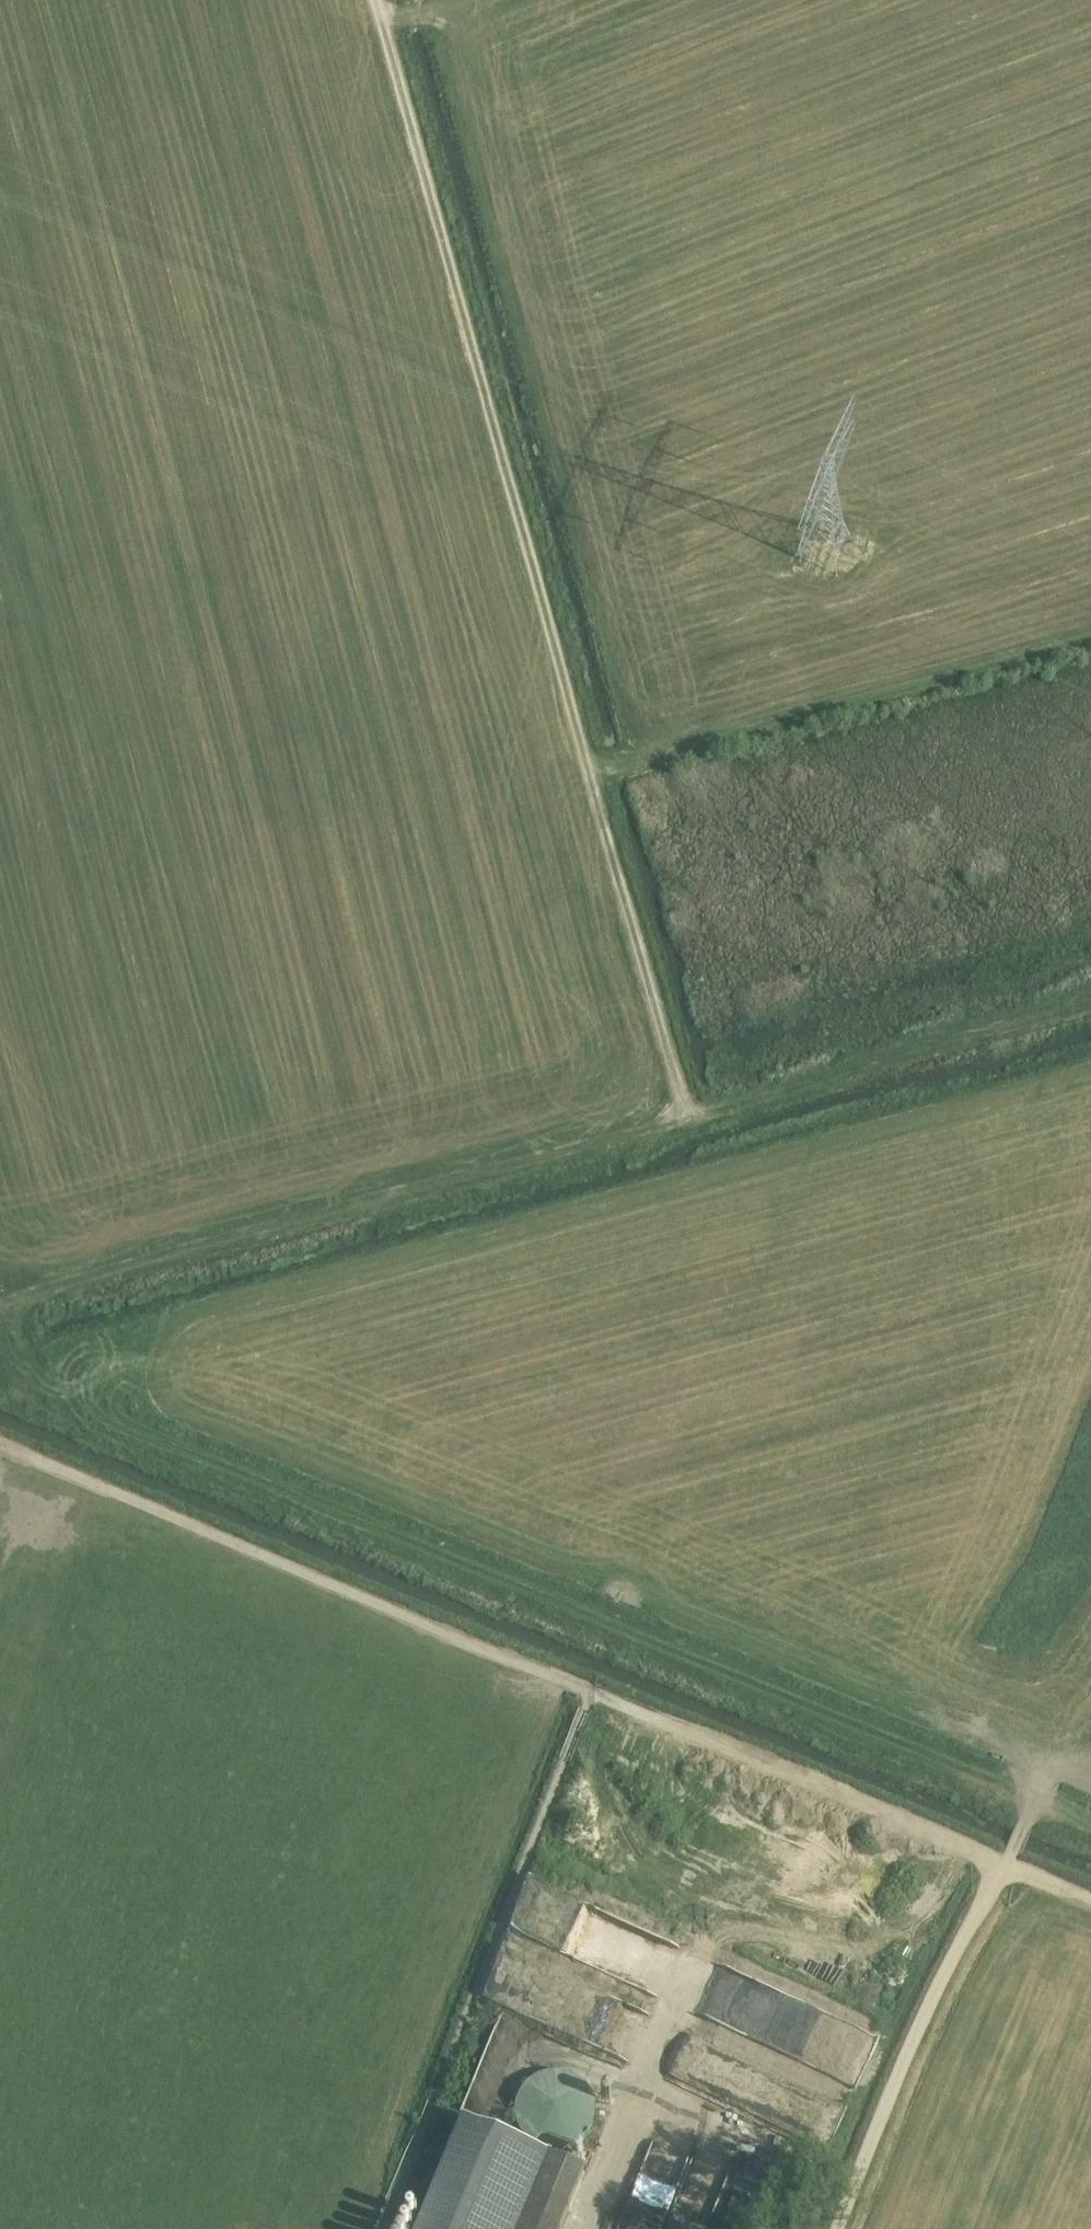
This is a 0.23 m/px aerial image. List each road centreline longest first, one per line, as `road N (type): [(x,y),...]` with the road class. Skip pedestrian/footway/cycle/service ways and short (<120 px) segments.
road 1 (track): [(0,1447),(1090,1902)]
road 2 (track): [(840,2228),(920,2027),(1001,1864)]

